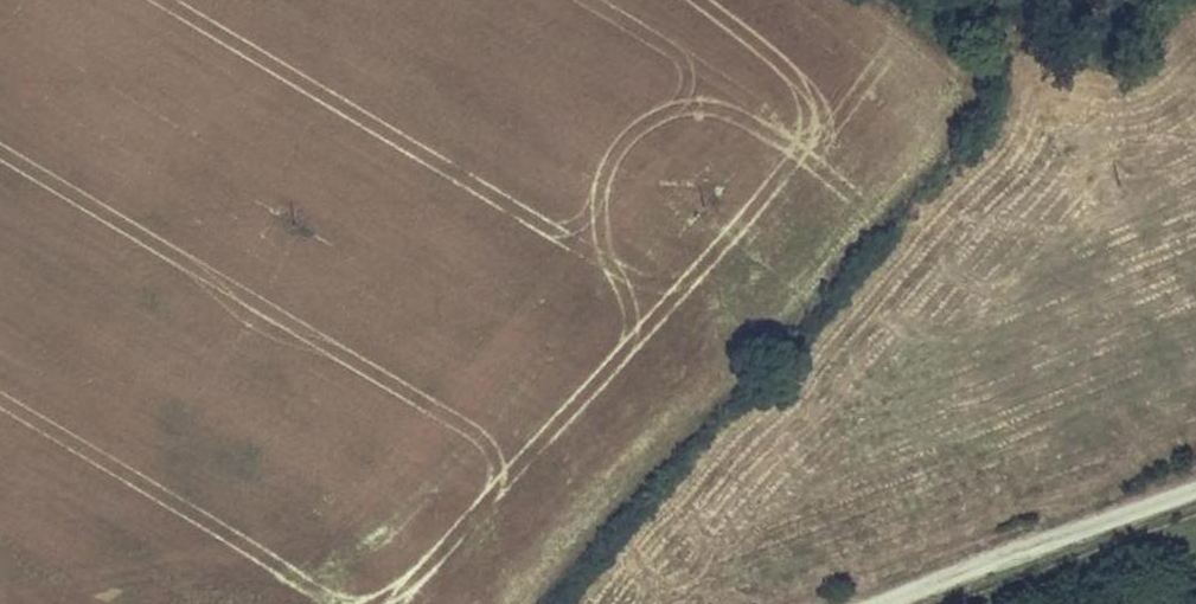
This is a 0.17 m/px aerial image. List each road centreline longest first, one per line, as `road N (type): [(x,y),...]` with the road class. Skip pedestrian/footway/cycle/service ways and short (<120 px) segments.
road 1 (track): [(887,603),(1195,492)]

